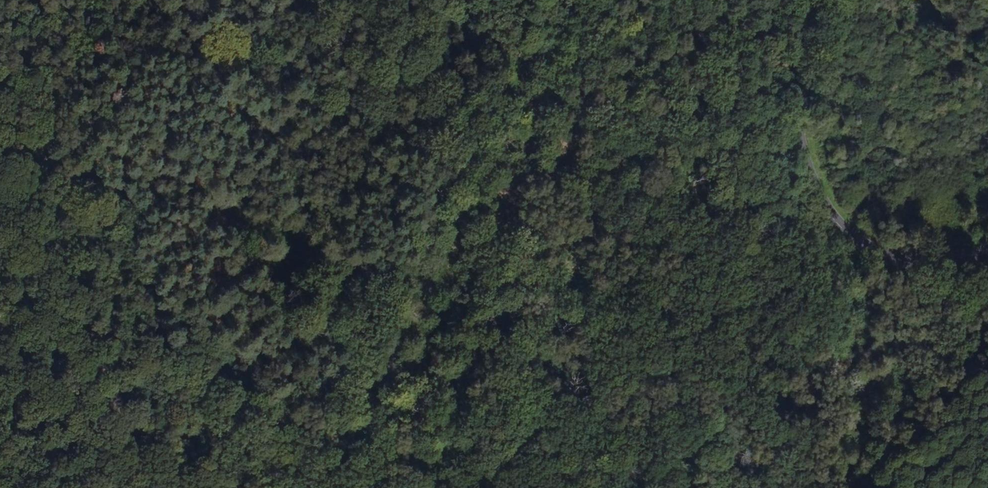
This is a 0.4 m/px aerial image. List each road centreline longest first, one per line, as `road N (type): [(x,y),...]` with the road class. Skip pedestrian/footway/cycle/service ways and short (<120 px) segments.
road 1 (secondary): [(987,248),(906,262),(877,254),(830,216),(813,193),(798,138),(804,0)]

